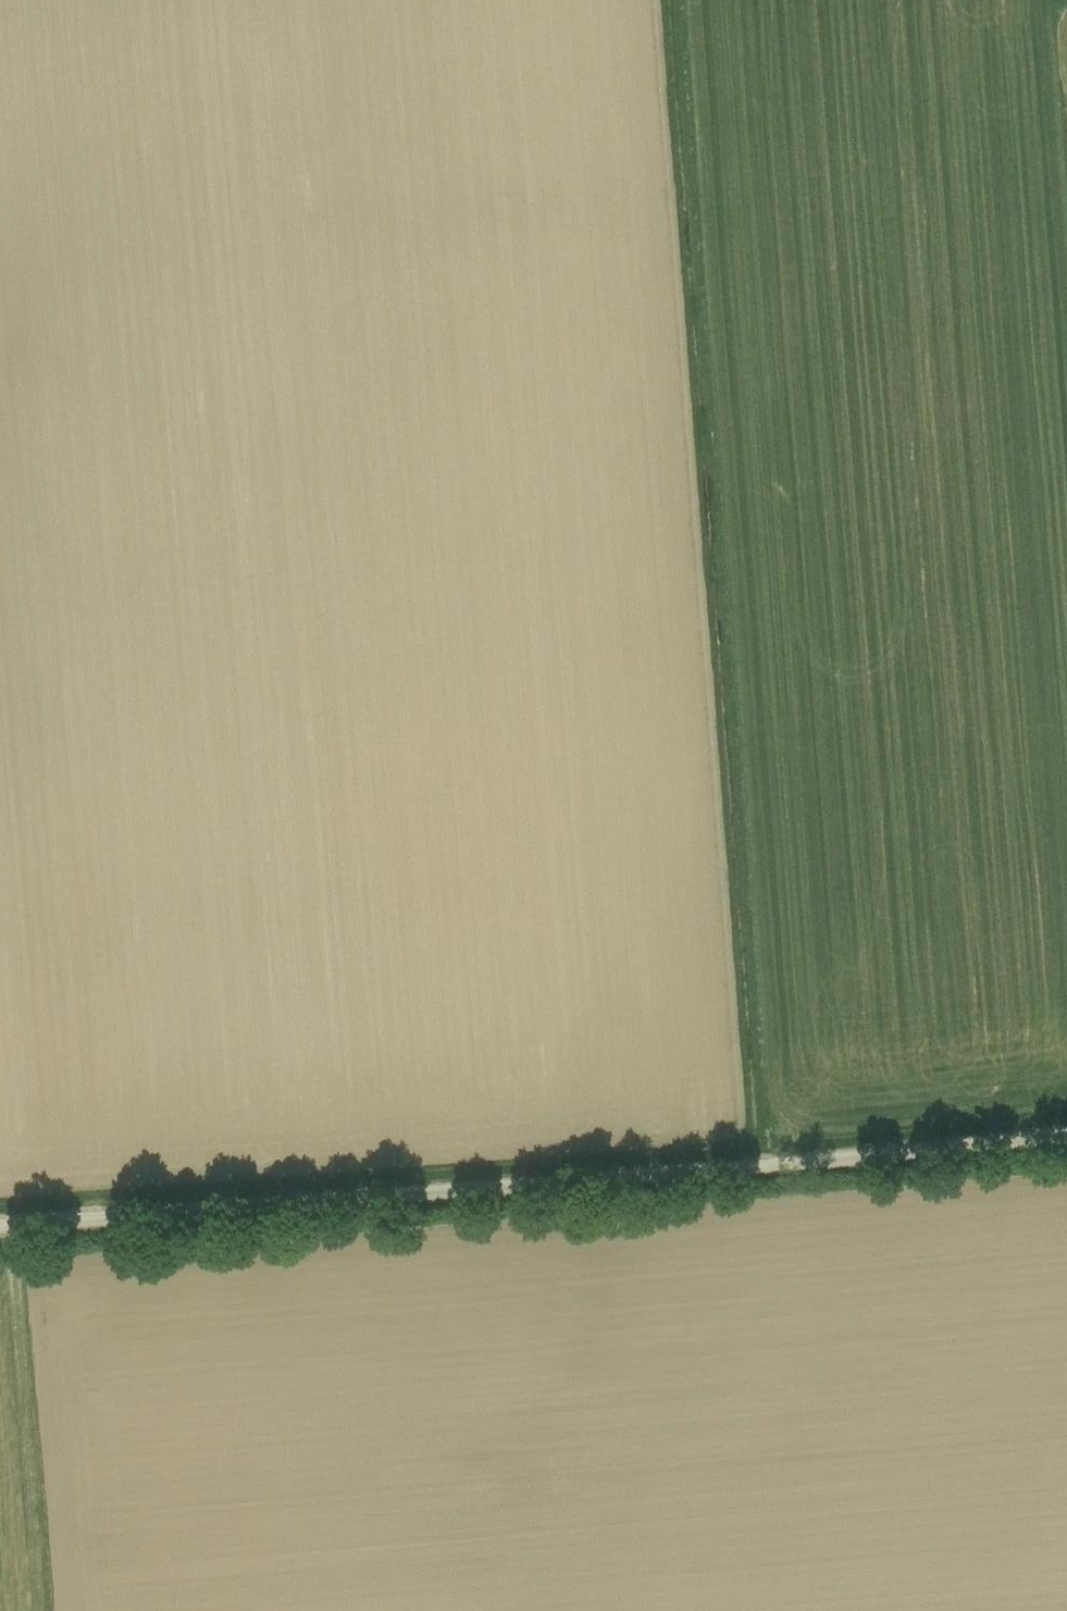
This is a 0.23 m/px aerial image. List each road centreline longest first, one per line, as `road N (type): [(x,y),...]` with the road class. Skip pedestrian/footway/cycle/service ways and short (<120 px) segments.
road 1 (unclassified): [(0,1229),(1066,1138)]

